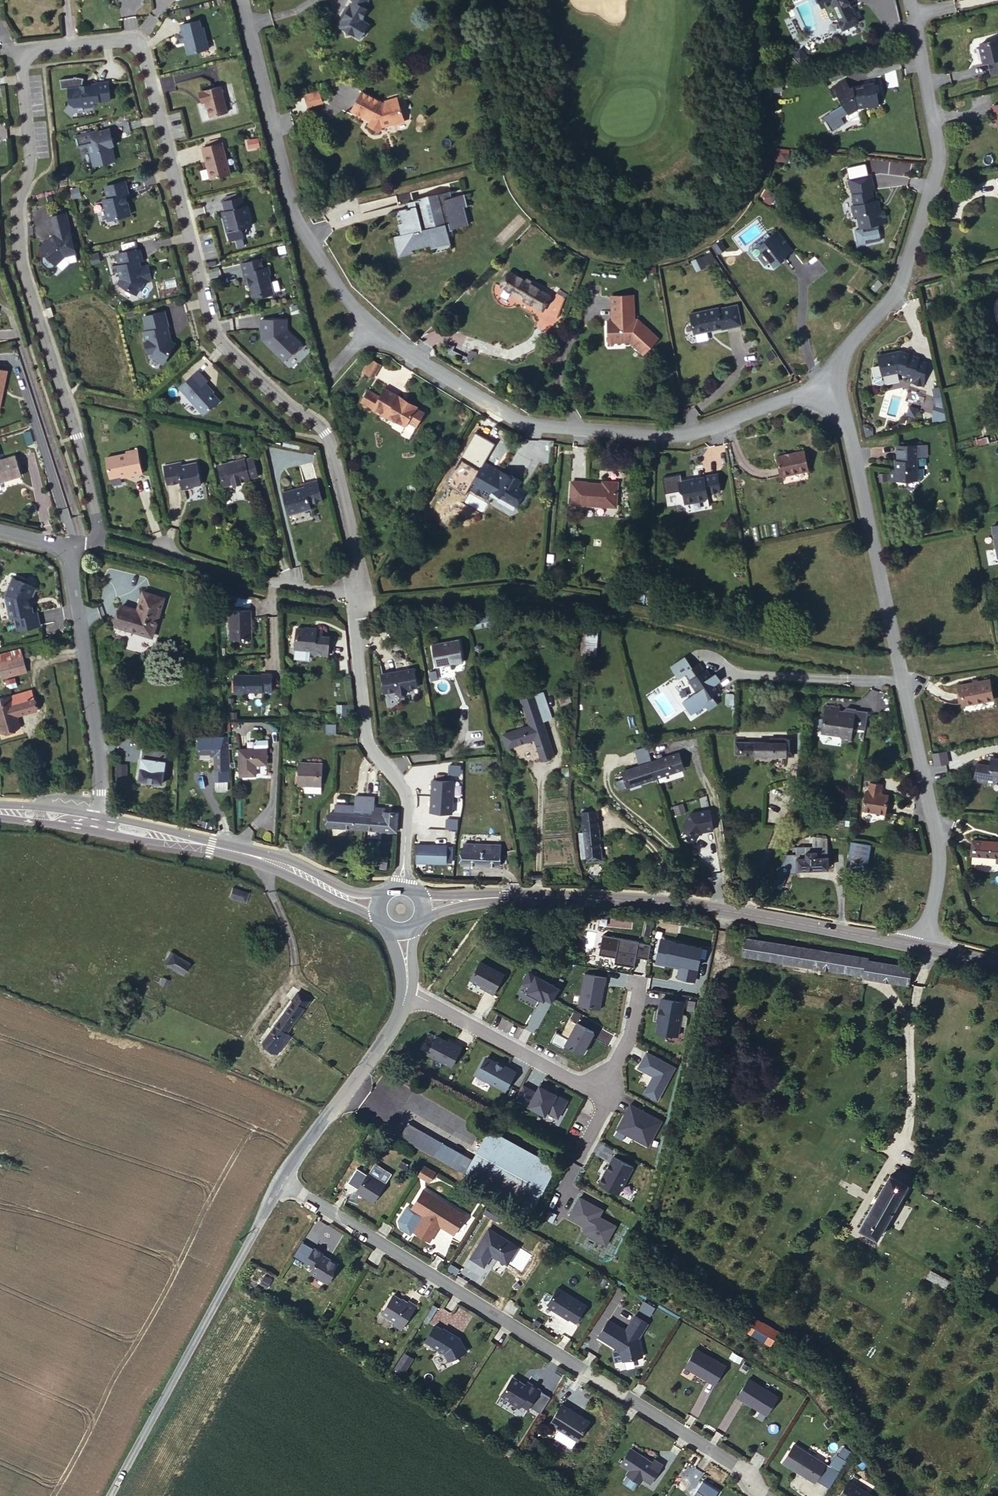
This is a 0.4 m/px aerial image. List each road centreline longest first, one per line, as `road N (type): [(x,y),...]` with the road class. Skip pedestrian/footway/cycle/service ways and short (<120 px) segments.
road 1 (residential): [(357,600),(356,552),(325,434),(287,407),(211,327),(145,57),(129,42),(32,52),(22,69),(31,165),(18,232),(30,298),(99,525),(90,545),(70,556)]
road 2 (residential): [(240,0),(291,205),(313,252),(353,313),(425,366),(515,417),(666,435),(714,429),(836,383)]
road 3 (residential): [(282,1183),(774,1495)]
road 4 (residential): [(923,947),(938,876),(935,838),(836,383)]
road 5 (residential): [(836,383),(853,340),(894,290),(936,170),(907,0)]
road 6 (tertiary): [(527,898),(728,911),(923,947)]
road 7 (unclassified): [(282,1183),(108,1495)]
road 8 (residential): [(357,600),(365,726),(408,804),(402,889)]
road 9 (residential): [(98,817),(102,776),(70,556)]
road 10 (unclassified): [(406,991),(396,1022),(282,1183)]
road 11 (residential): [(406,991),(580,1084),(597,1083)]
road 12 (tertiary): [(389,892),(361,893),(297,863),(252,855)]
road 13 (tertiary): [(252,855),(378,921)]

